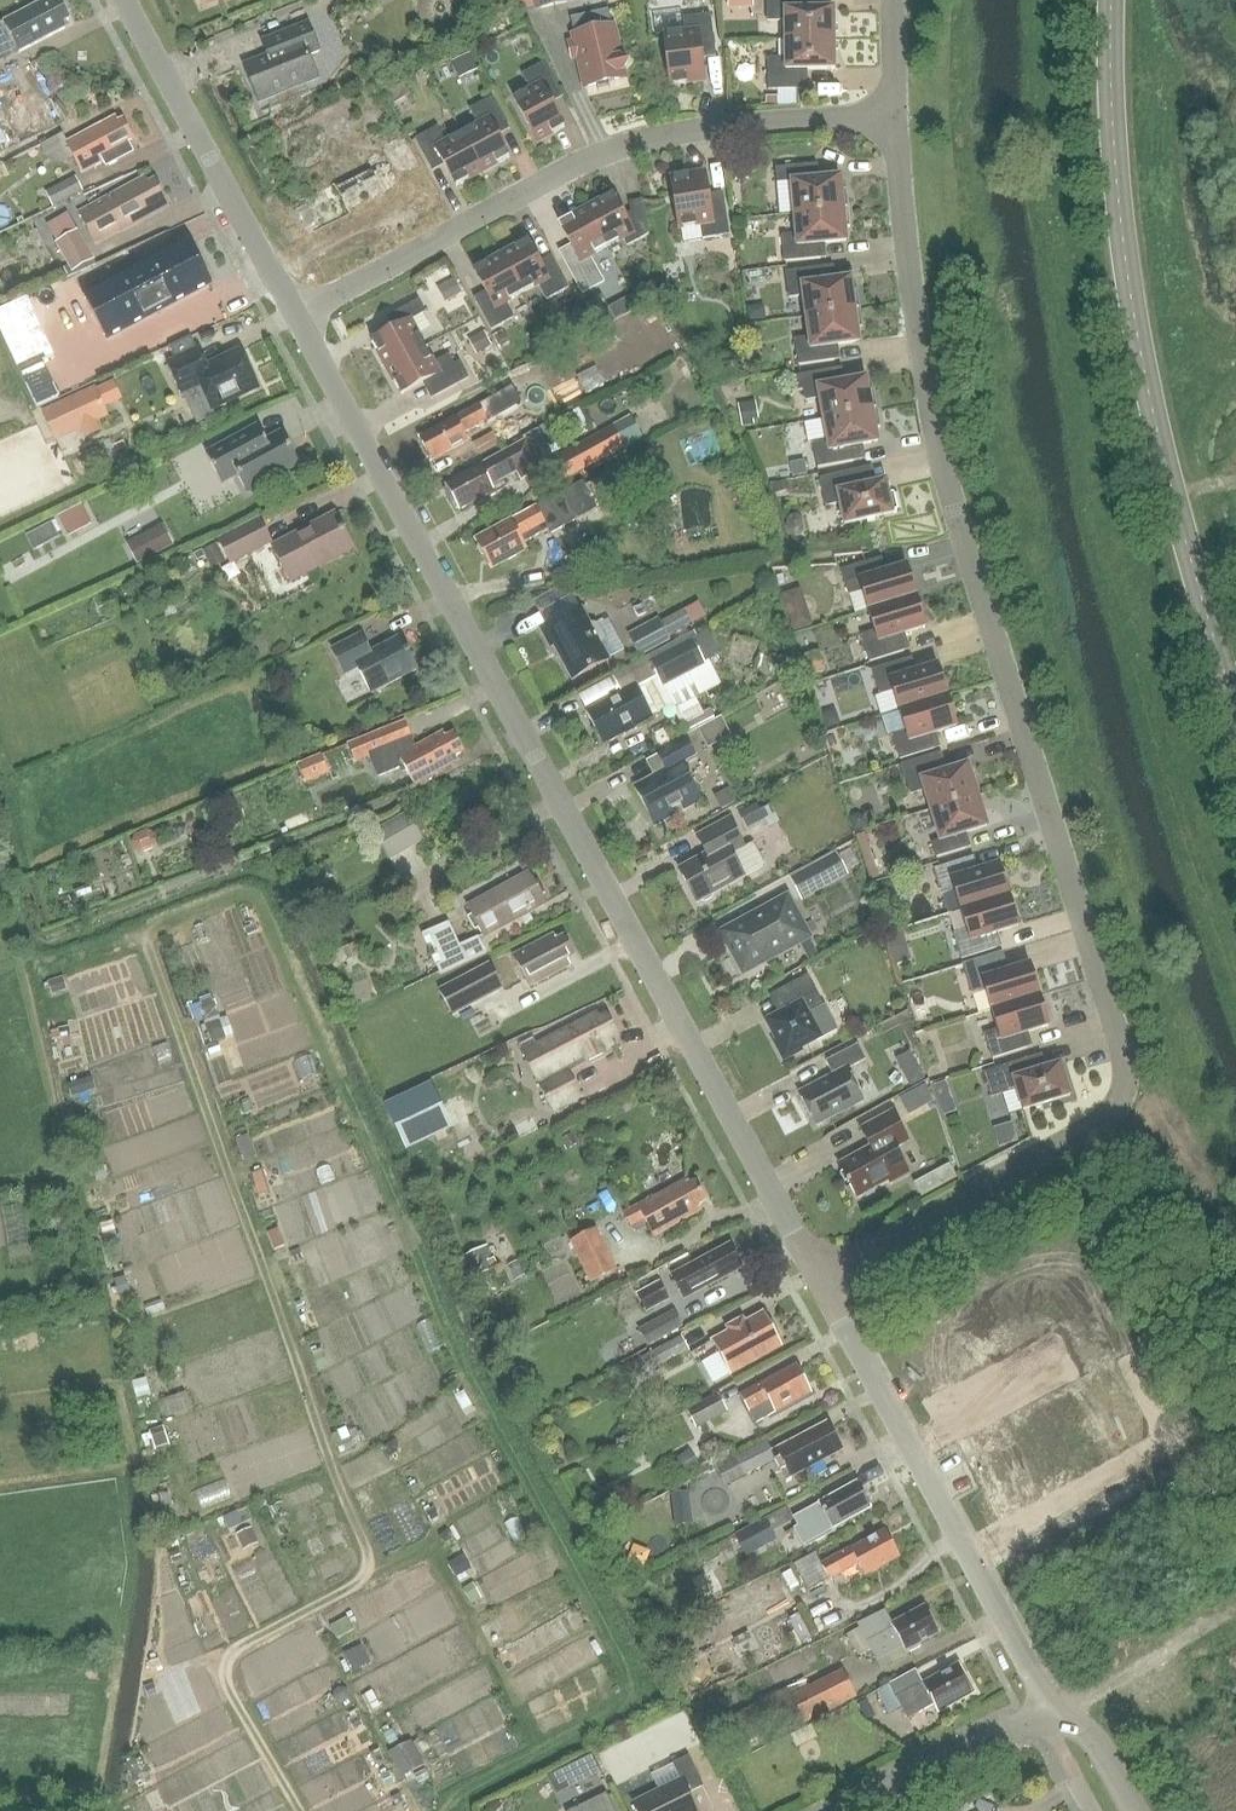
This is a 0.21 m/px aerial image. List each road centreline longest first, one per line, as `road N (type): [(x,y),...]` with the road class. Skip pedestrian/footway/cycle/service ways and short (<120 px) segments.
road 1 (unclassified): [(816,1281),(1106,1116),(1122,1095),(1125,1062),(936,455),(892,117)]
road 2 (unclassified): [(816,1281),(295,314)]
road 3 (track): [(297,1810),(229,1693),(226,1659),(353,1587),(367,1570),(144,937)]
road 4 (secondary): [(1235,691),(1162,448),(1128,292),(1111,0)]
road 5 (unclassified): [(295,314),(604,152),(714,127),(892,117)]
road 6 (unclassified): [(1047,1706),(816,1281)]
road 7 (unclassified): [(295,314),(124,0)]
road 8 (unclassified): [(845,1810),(1047,1706)]
road 9 (unclassified): [(1133,1810),(1106,1760),(1047,1706)]

